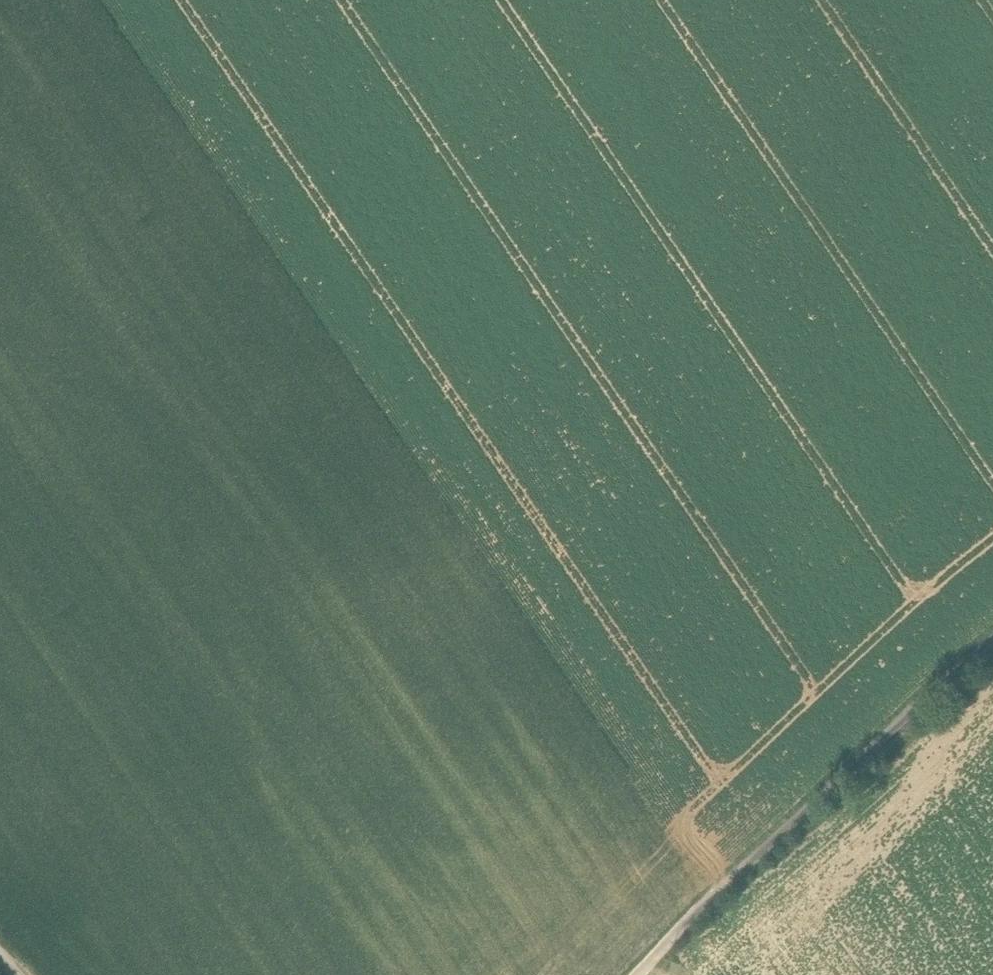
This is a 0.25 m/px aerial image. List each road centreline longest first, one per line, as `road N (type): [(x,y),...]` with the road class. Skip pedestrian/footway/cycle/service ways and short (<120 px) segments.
road 1 (unclassified): [(639,974),(727,884),(992,641)]

